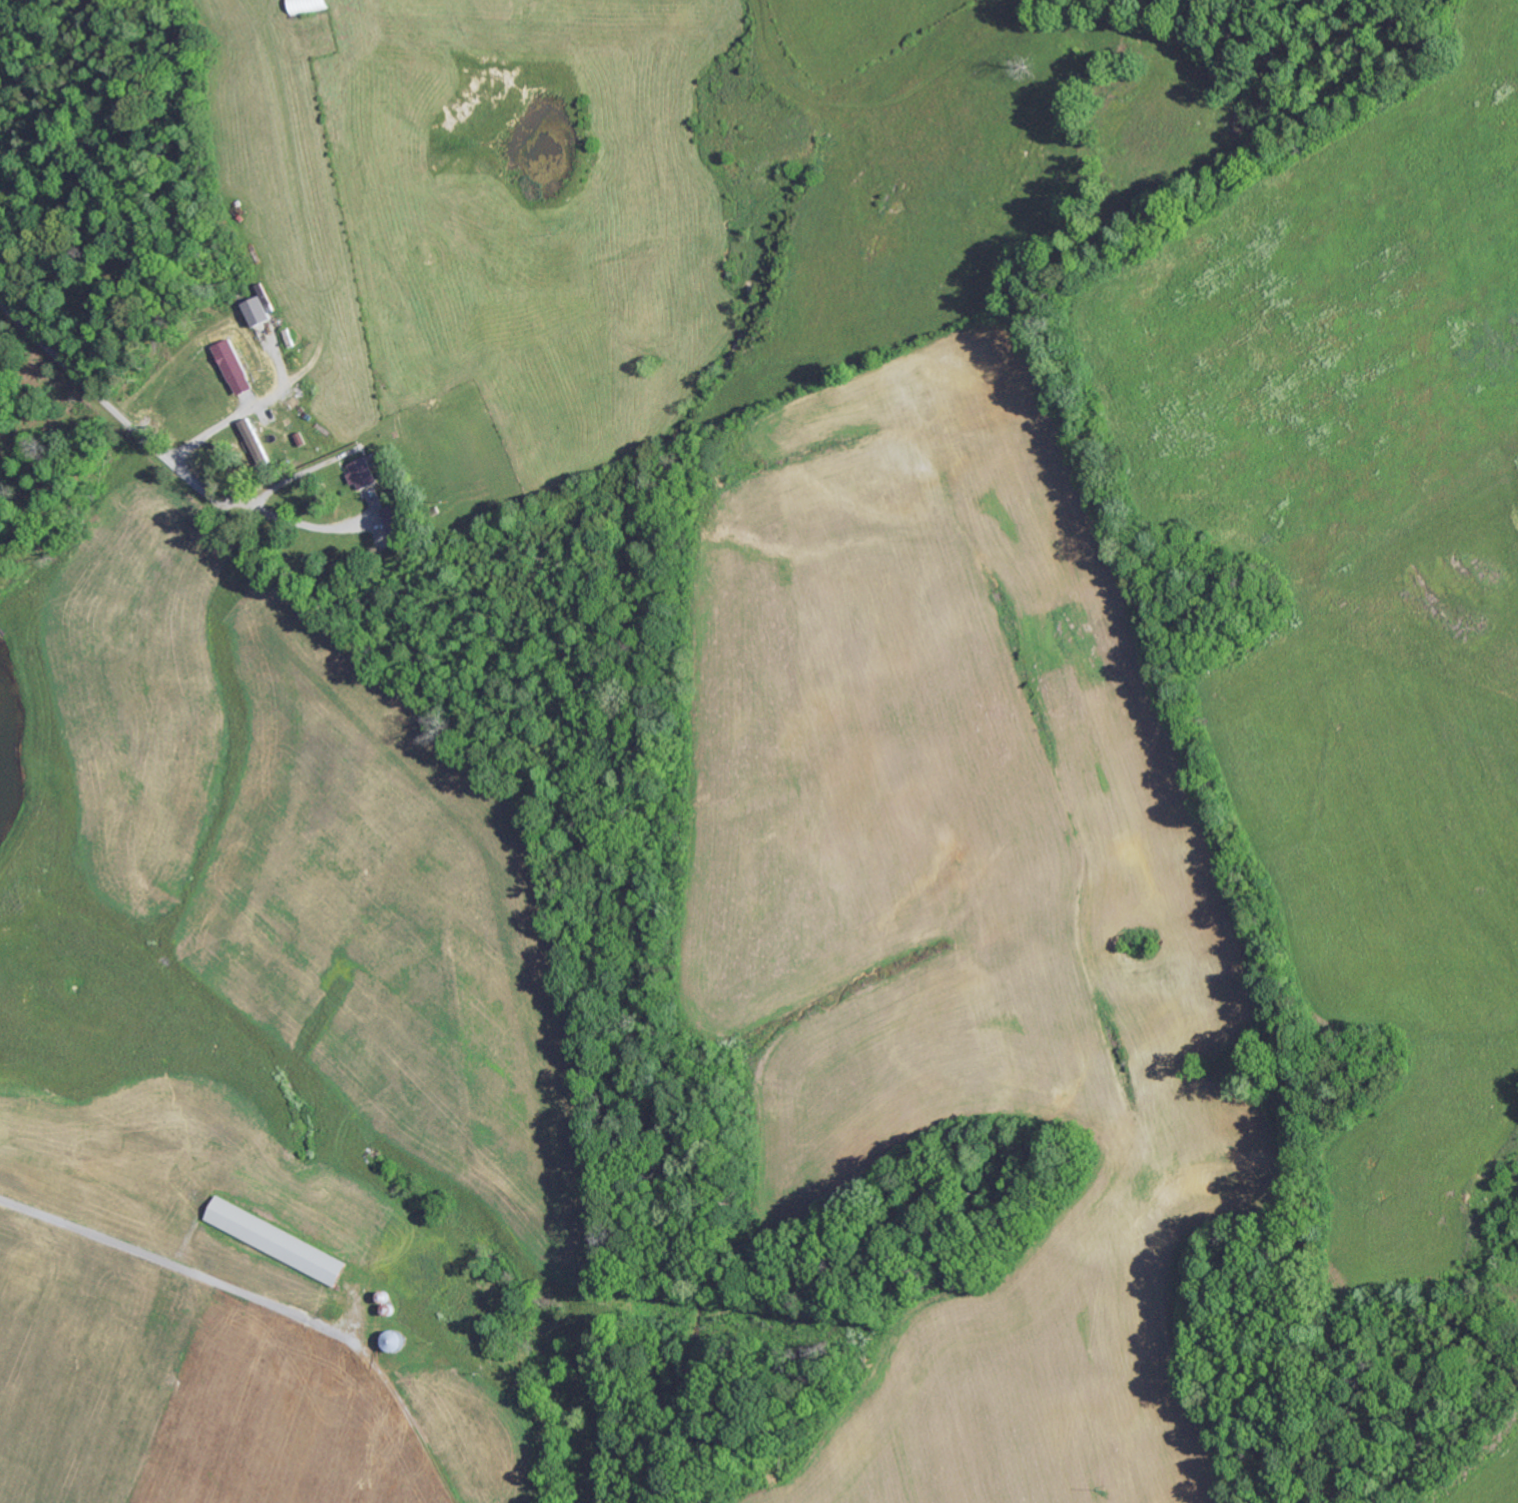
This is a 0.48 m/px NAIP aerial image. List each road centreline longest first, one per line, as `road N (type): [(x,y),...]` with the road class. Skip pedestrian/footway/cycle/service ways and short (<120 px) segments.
road 1 (residential): [(359,1349),(184,1268),(0,1199)]
road 2 (residential): [(0,305),(198,490)]

